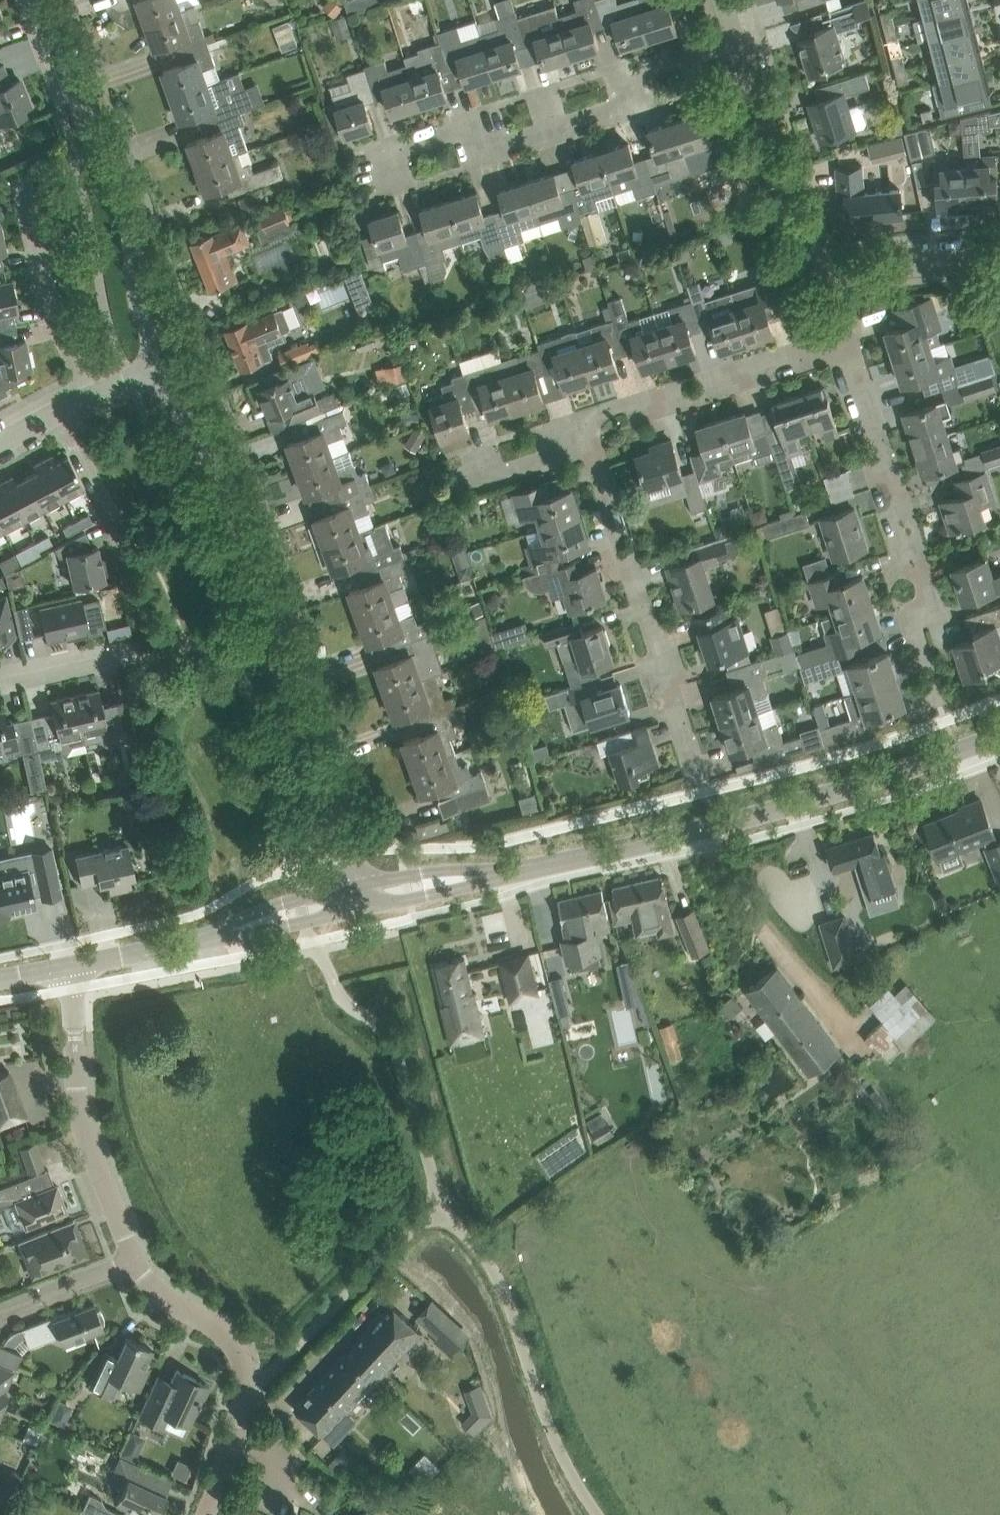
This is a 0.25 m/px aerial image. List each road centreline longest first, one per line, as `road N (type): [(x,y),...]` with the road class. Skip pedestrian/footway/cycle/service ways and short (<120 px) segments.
road 1 (tertiary): [(358,907),(637,848),(860,786),(999,731)]
road 2 (unclassified): [(358,907),(318,749),(238,507),(159,374)]
road 3 (residential): [(356,176),(459,149),(489,167),(625,127),(639,96),(738,55)]
road 4 (unclassified): [(159,374),(118,212),(38,0)]
road 5 (residential): [(692,772),(586,432)]
road 6 (unclassified): [(132,1258),(78,1115),(70,968)]
road 7 (tertiary): [(358,907),(70,968)]
road 8 (residential): [(925,629),(839,358)]
road 9 (unclassified): [(836,291),(811,287),(789,265),(772,229),(738,55)]
road 10 (residential): [(586,432),(761,371),(839,358)]
road 11 (unclassified): [(100,398),(48,285),(26,186),(0,190)]
road 12 (unclassified): [(236,1430),(245,1394),(238,1350),(212,1323),(168,1298),(132,1258)]
road 13 (unclassified): [(999,262),(836,291)]
road 14 (residential): [(125,554),(58,414)]
road 15 (unclassified): [(0,1310),(132,1258)]
road 16 (residential): [(461,475),(586,432)]

